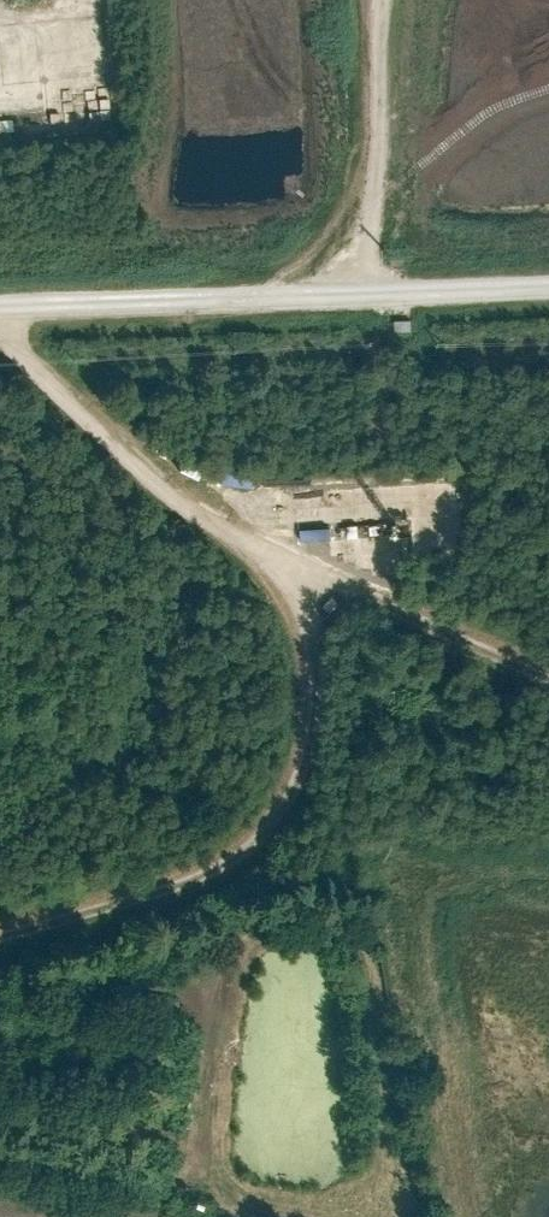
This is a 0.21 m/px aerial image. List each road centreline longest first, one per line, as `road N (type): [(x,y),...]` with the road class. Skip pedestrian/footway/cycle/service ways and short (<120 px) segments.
road 1 (track): [(275,560),(307,690),(294,772),(257,836),(203,879),(0,936)]
road 2 (unclassified): [(548,281),(0,304)]
road 3 (track): [(0,321),(35,382),(173,493),(449,482)]
road 4 (track): [(173,493),(275,560),(548,683)]
road 5 (track): [(373,289),(380,0)]

